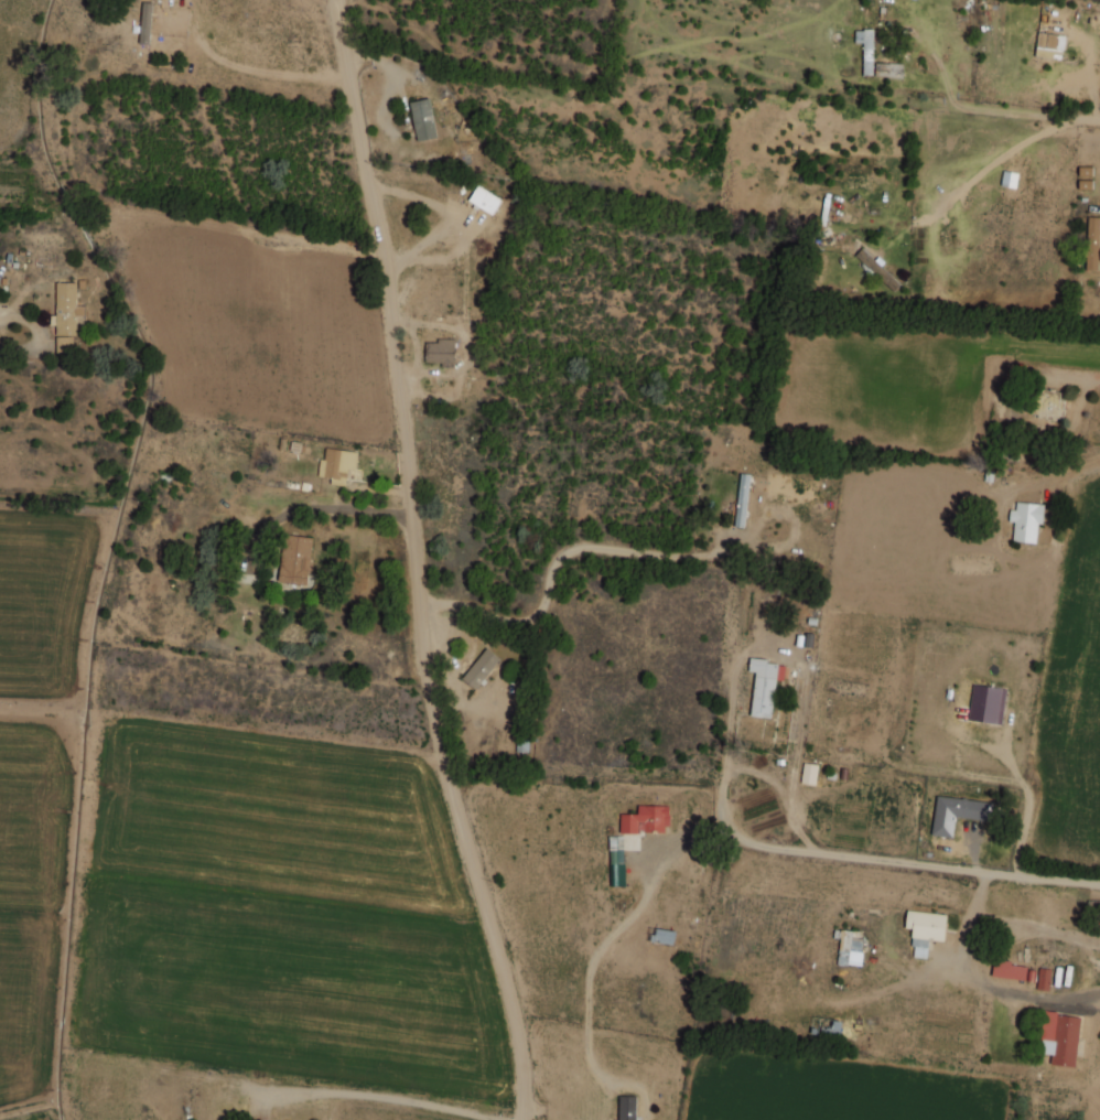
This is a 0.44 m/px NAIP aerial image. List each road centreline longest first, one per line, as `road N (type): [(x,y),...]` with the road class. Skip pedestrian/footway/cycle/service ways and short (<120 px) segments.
road 1 (residential): [(454,1119),(490,914),(430,664),(392,312),(339,0)]
road 2 (residential): [(490,914),(521,1022),(526,1119)]

